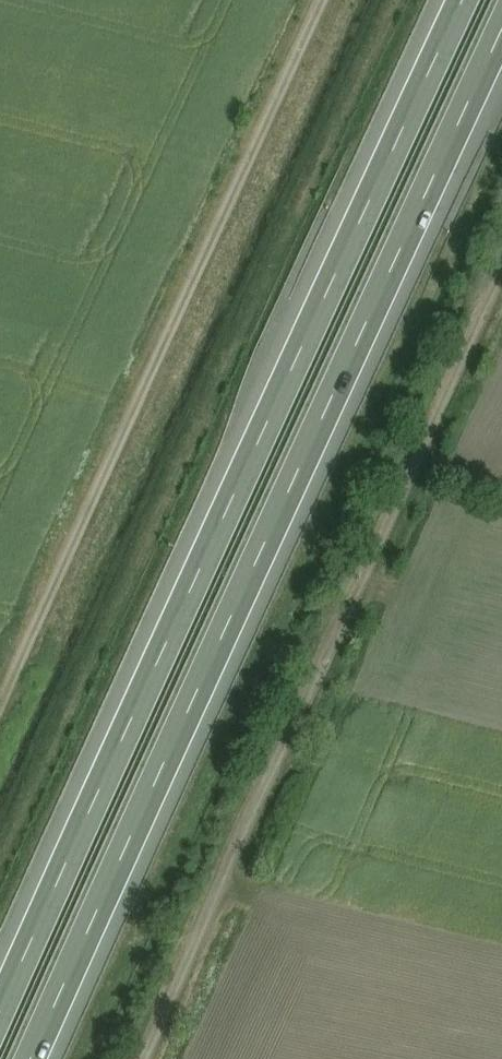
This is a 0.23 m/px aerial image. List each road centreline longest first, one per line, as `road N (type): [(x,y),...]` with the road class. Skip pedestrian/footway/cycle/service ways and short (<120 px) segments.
road 1 (motorway): [(468,0),(0,1029)]
road 2 (motorway): [(37,1058),(501,41)]
road 3 (track): [(501,288),(154,1058)]
road 4 (track): [(325,0),(0,713)]

